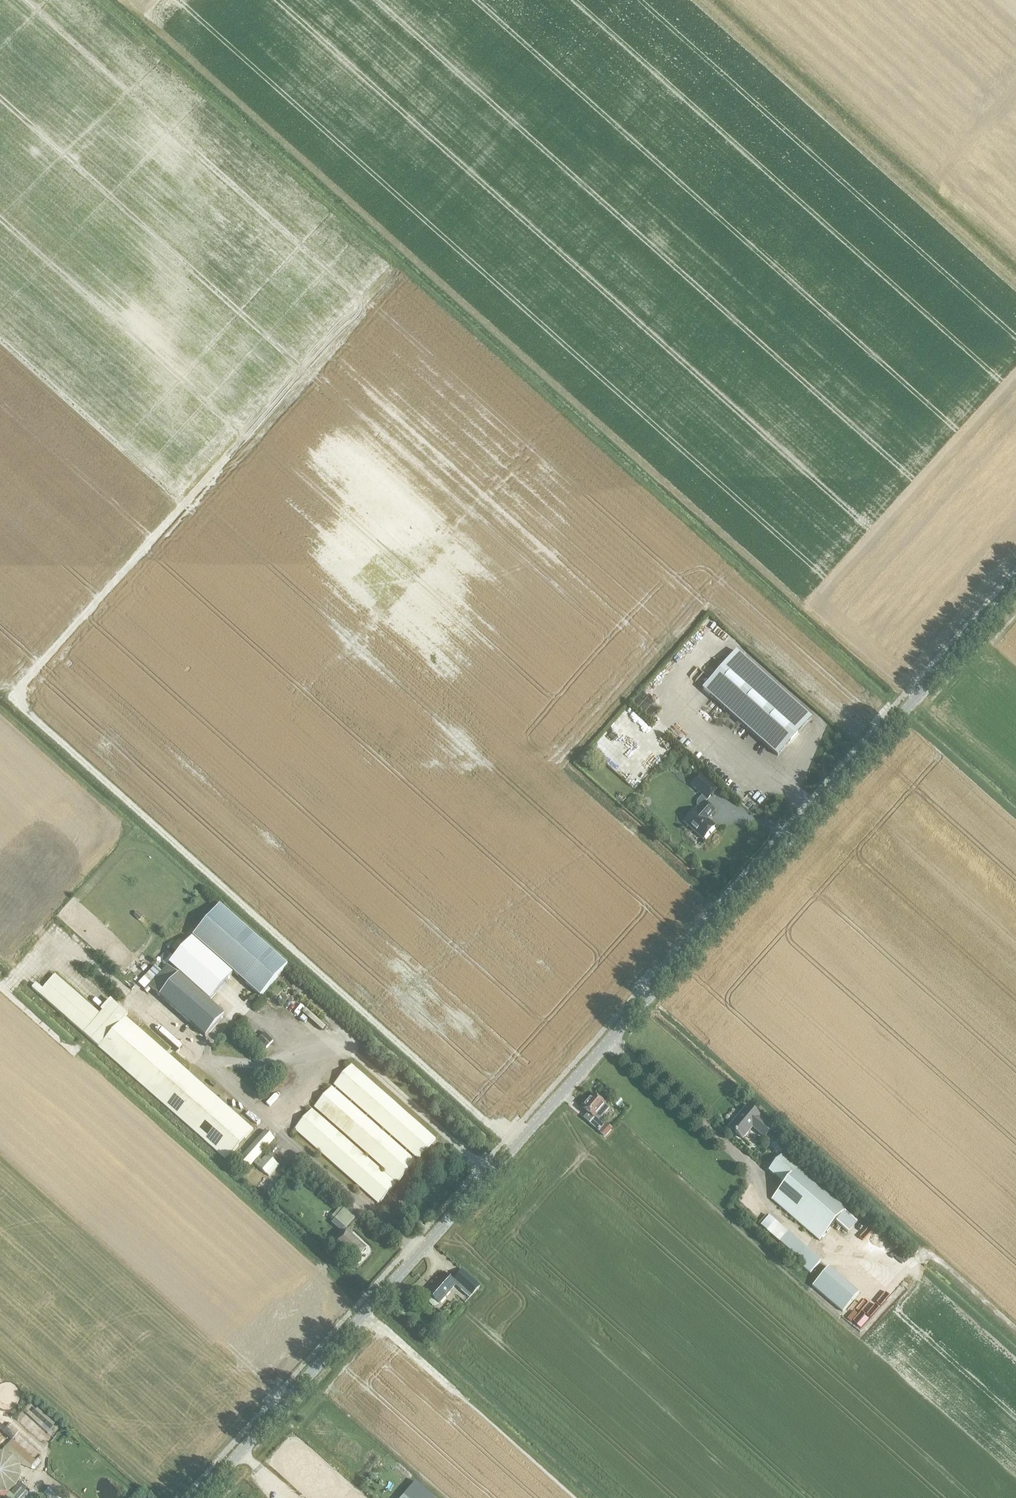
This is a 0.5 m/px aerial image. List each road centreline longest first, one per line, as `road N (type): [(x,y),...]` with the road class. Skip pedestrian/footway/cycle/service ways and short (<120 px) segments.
road 1 (tertiary): [(199,1497),(1015,586)]
road 2 (track): [(224,460),(10,698),(513,1148)]
road 3 (track): [(889,1285),(932,1255),(1015,1330)]

